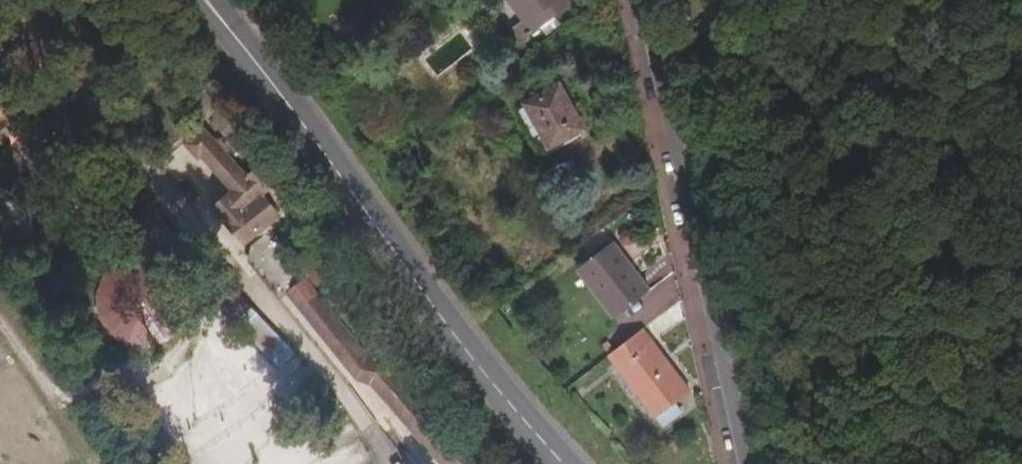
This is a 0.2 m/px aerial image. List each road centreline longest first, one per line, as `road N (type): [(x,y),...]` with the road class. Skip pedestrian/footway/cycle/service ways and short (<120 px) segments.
road 1 (primary): [(565,463),(492,382),(202,0)]
road 2 (residential): [(746,463),(646,0)]

